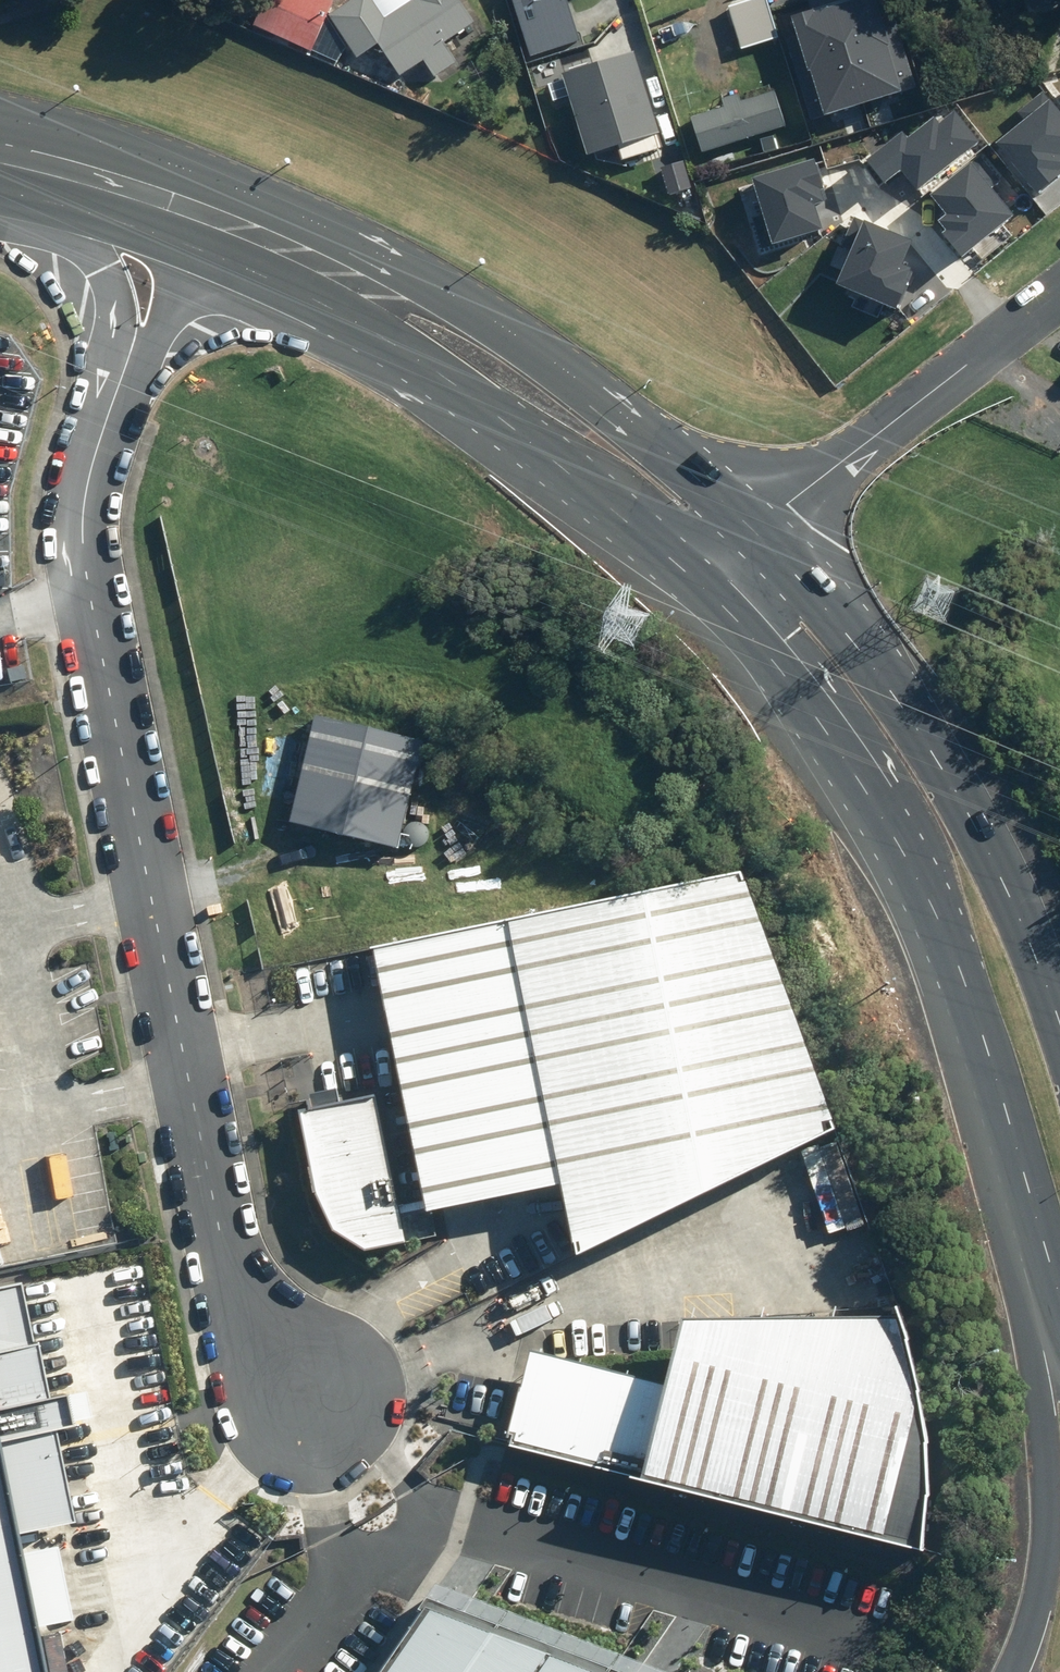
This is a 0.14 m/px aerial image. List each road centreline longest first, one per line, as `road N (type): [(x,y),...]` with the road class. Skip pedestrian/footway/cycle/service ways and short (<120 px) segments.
road 1 (unclassified): [(309,1392),(270,1354),(236,1286),(82,532),(84,493),(120,378)]
road 2 (secondary): [(1025,1174),(963,979),(926,900),(724,549)]
road 3 (secondary): [(193,213),(361,287),(560,420),(724,549)]
road 4 (secondary): [(724,549),(818,609),(909,698),(980,827),(1059,1022)]
road 5 (primary): [(1011,1671),(1037,1559),(1040,1494),(1025,1174)]
road 6 (residential): [(1059,290),(724,549)]
road 7 (unclassified): [(120,378),(117,299),(106,258),(47,167)]
road 8 (unclassified): [(193,213),(147,356),(120,378)]
road 9 (secondary): [(47,167),(193,213)]

